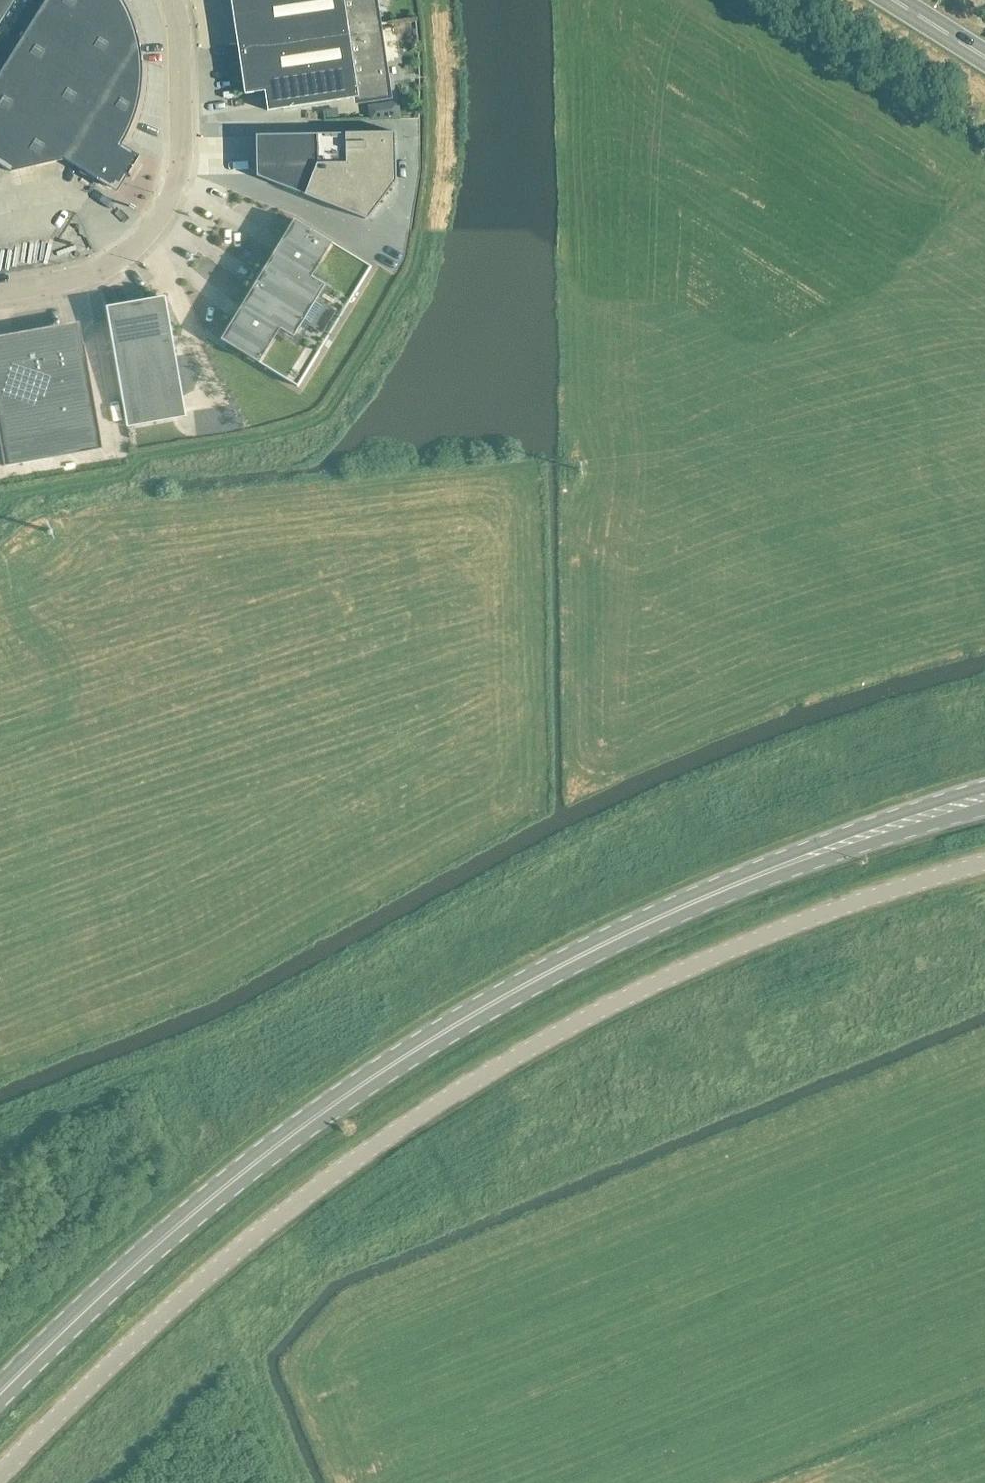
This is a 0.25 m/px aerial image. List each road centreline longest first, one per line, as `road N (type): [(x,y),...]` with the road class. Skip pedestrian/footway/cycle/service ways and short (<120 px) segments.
road 1 (unclassified): [(0,1466),(57,1407),(401,1118),(715,955),(984,861)]
road 2 (primary): [(0,1394),(211,1198),(401,1059),(586,956),(755,880),(984,800)]
road 3 (unclassified): [(0,291),(97,270),(137,245),(164,210),(180,130),(172,0)]

